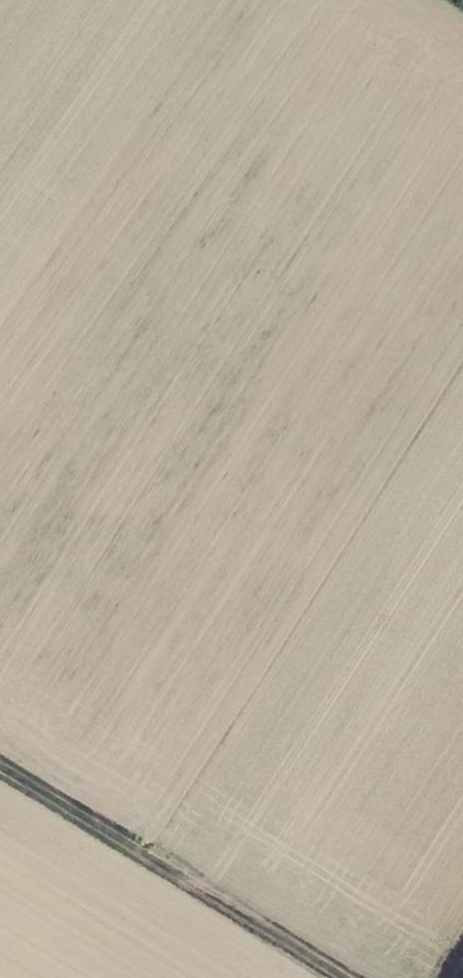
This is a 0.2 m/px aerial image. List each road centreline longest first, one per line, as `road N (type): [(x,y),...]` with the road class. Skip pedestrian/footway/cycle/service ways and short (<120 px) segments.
road 1 (track): [(0,758),(360,977)]

